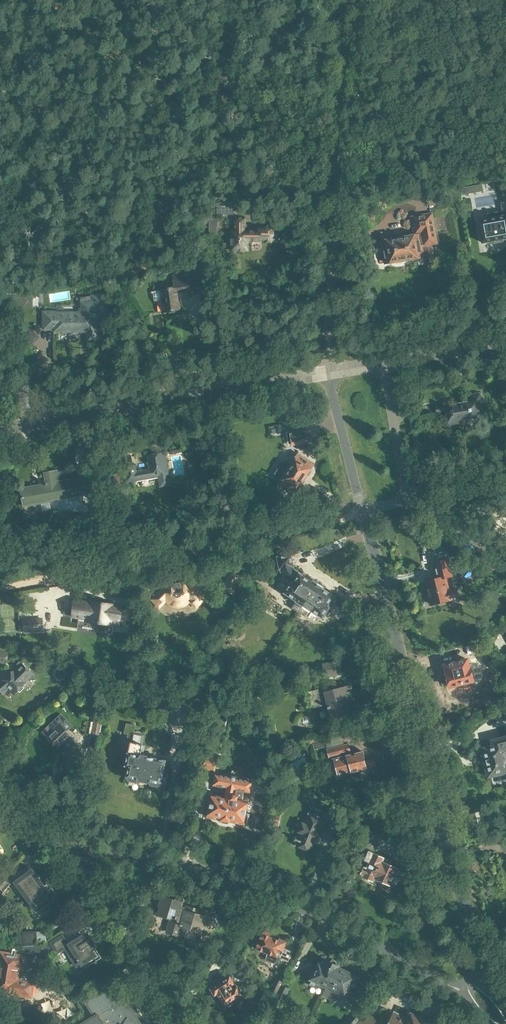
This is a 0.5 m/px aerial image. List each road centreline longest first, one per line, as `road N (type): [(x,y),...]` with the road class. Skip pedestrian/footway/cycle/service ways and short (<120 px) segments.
road 1 (residential): [(481,983),(360,511)]
road 2 (residential): [(462,990),(235,880),(65,844)]
road 3 (residential): [(17,424),(330,369)]
road 4 (track): [(336,216),(345,0)]
road 5 (residential): [(65,844),(107,897),(183,1023)]
road 6 (residential): [(330,369),(336,216)]
road 7 (residential): [(382,360),(404,467),(420,502)]
road 8 (residential): [(360,511),(330,369)]
road 9 (residential): [(382,360),(505,339)]

